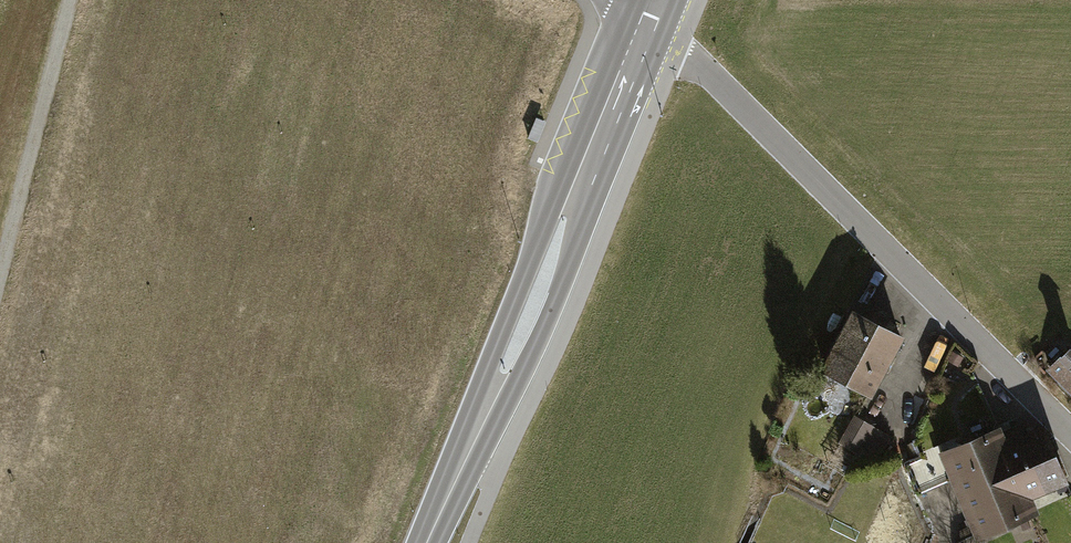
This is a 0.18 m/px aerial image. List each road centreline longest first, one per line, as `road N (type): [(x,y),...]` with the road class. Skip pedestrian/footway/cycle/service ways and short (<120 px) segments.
road 1 (unclassified): [(639,25),(687,56),(1070,441)]
road 2 (secondary): [(427,542),(639,25)]
road 3 (track): [(75,0),(0,279)]

